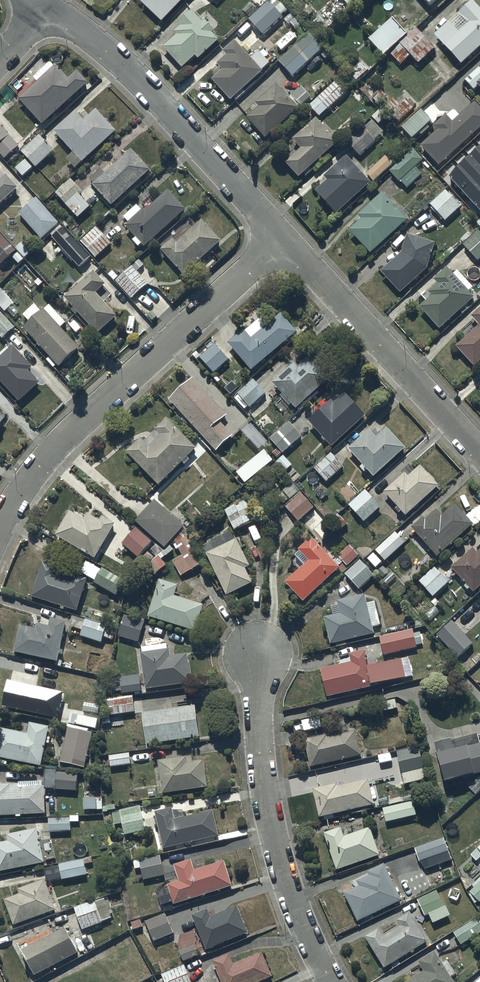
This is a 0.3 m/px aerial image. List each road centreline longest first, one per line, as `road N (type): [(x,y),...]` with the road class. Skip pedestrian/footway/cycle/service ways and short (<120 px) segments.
road 1 (residential): [(0,525),(20,491),(283,234)]
road 2 (residential): [(331,981),(290,891),(268,813),(255,652)]
road 3 (residential): [(283,234),(166,107),(46,1)]
road 4 (residential): [(479,448),(283,234)]

